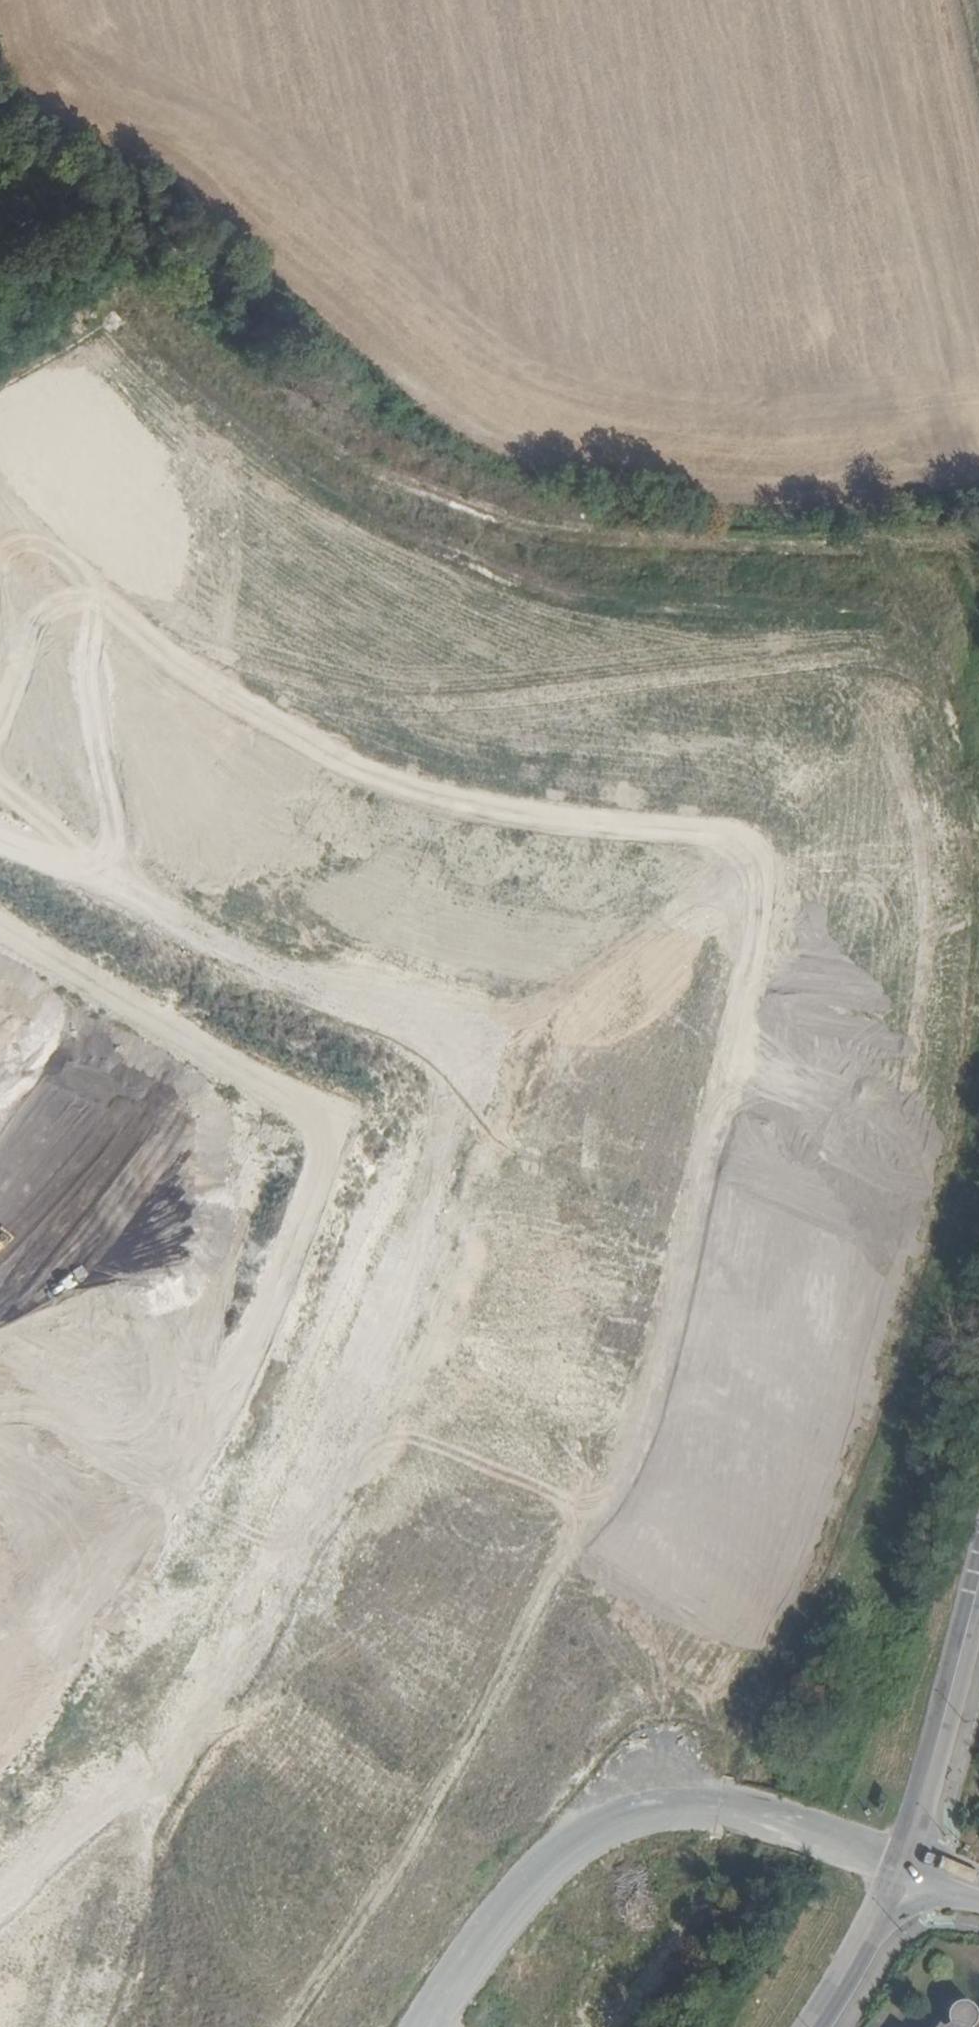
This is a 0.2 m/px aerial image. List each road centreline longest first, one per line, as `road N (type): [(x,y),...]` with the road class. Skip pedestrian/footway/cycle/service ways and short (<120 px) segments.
road 1 (track): [(402,1120),(104,1431),(70,1485),(43,1555),(39,1672),(71,1914),(64,2026)]
road 2 (track): [(0,821),(191,1095),(299,1222)]
road 3 (tertiary): [(978,1578),(899,1863)]
road 4 (tertiary): [(899,1863),(813,2026)]

